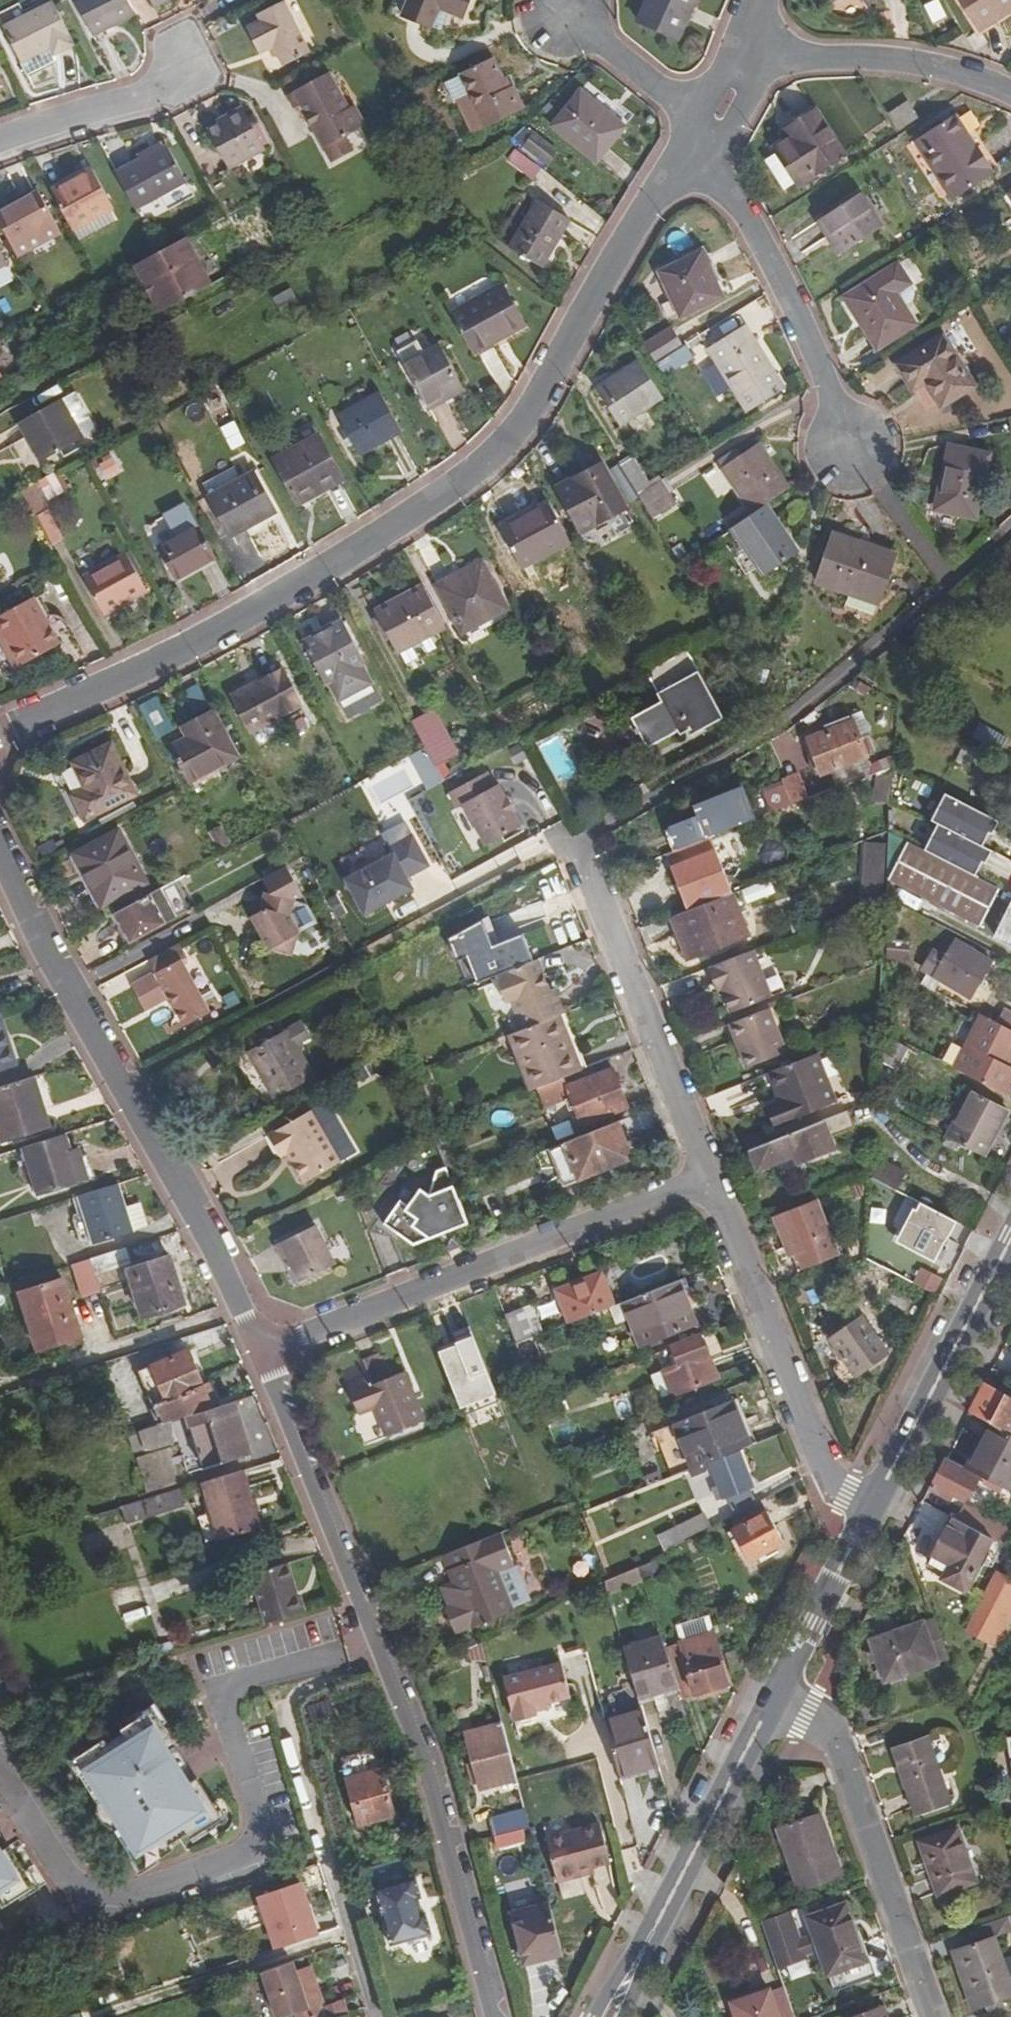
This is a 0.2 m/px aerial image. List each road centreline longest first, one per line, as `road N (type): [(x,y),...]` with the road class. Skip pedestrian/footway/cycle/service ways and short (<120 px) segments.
road 1 (residential): [(0,739),(188,649),(480,471),(524,427),(575,352),(689,152)]
road 2 (residential): [(493,2016),(422,1762),(261,1352)]
road 3 (residential): [(261,1352),(0,849)]
road 4 (residential): [(1010,523),(797,715),(571,844)]
road 5 (residential): [(261,1352),(710,1186)]
road 6 (residential): [(859,1532),(839,1505),(710,1186)]
road 7 (secondary): [(607,2016),(781,1685)]
road 8 (residential): [(934,2016),(837,1742),(810,1703),(781,1685)]
road 9 (residential): [(710,1186),(571,844)]
road 10 (residential): [(689,152),(735,199),(849,447)]
road 11 (secondary): [(859,1532),(1010,1239)]
road 12 (residential): [(742,54),(867,59),(976,79),(1010,96)]
road 13 (residential): [(0,149),(186,75)]
road 14 (residential): [(705,127),(562,12)]
road 15 (secondary): [(781,1685),(859,1532)]

